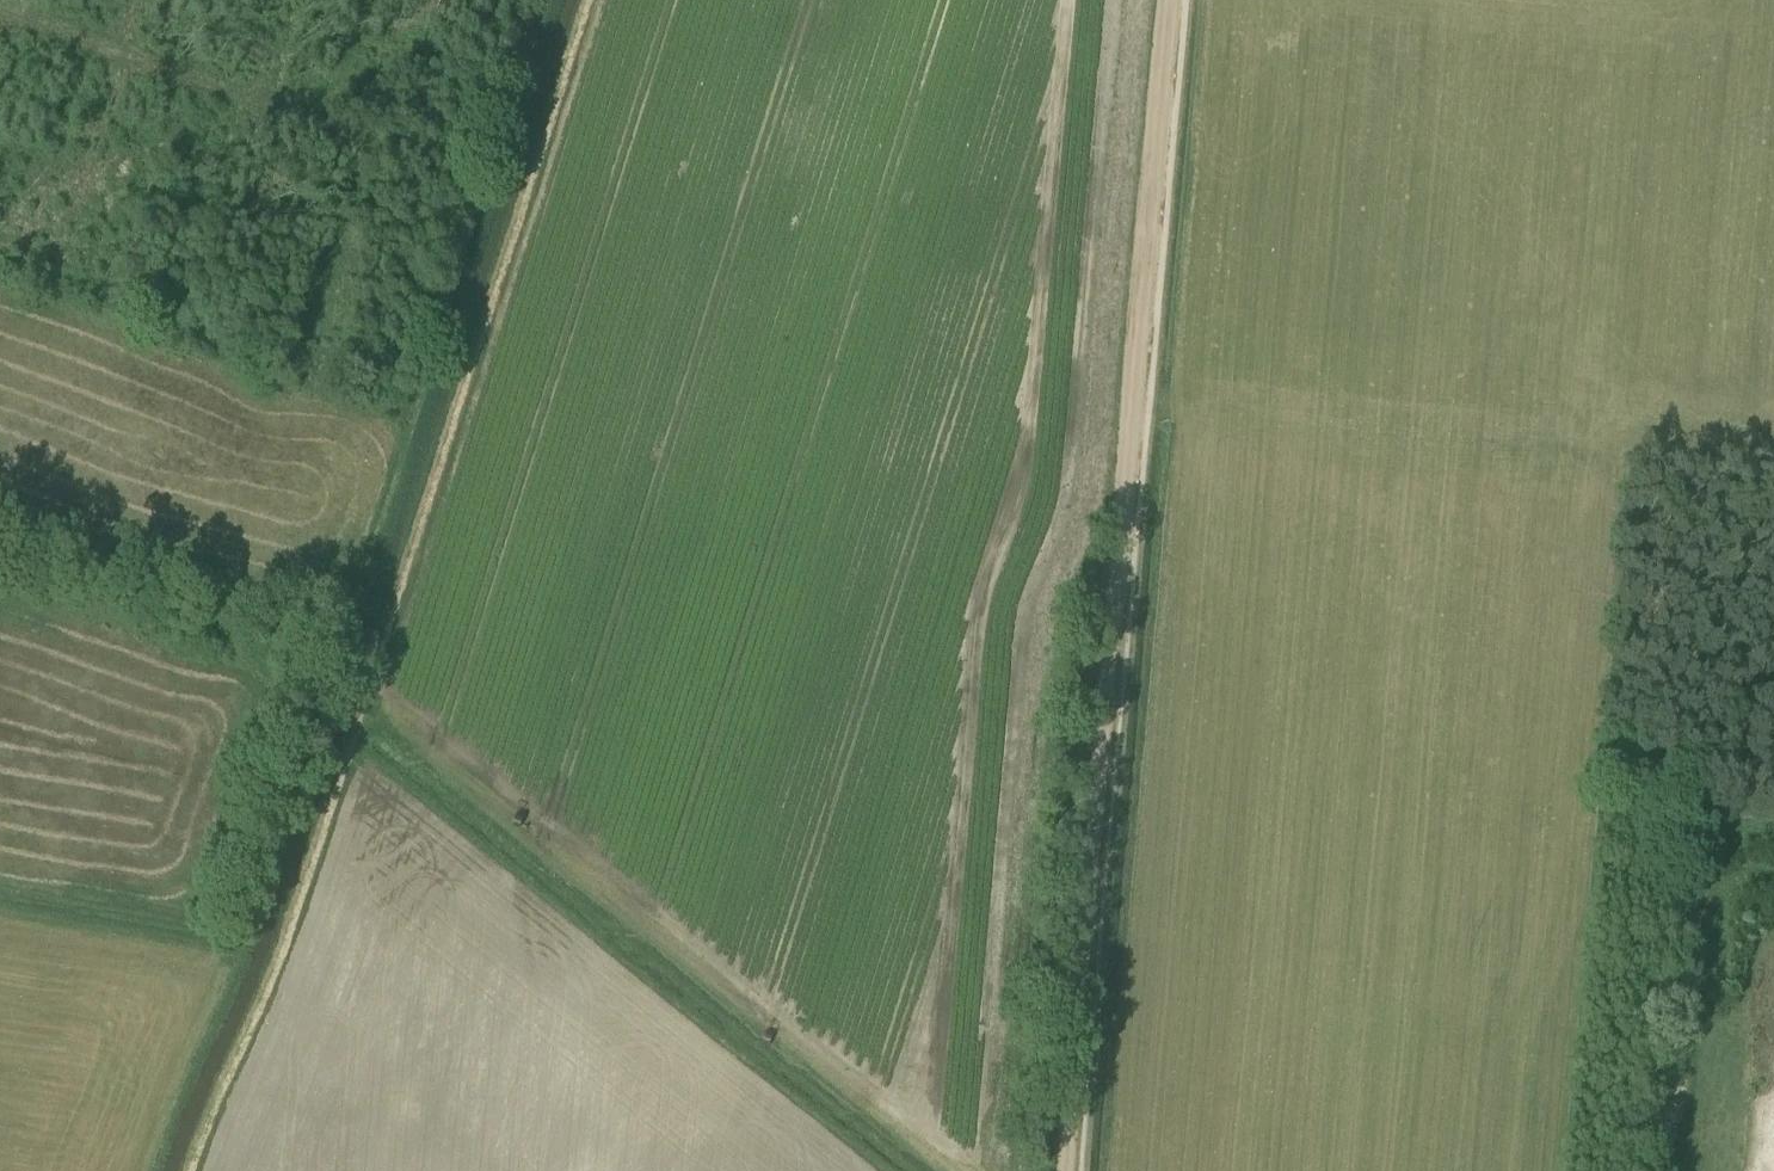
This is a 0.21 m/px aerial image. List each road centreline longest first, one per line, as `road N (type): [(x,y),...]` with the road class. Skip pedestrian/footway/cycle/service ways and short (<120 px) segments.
road 1 (track): [(1171,0),(1066,1170)]

